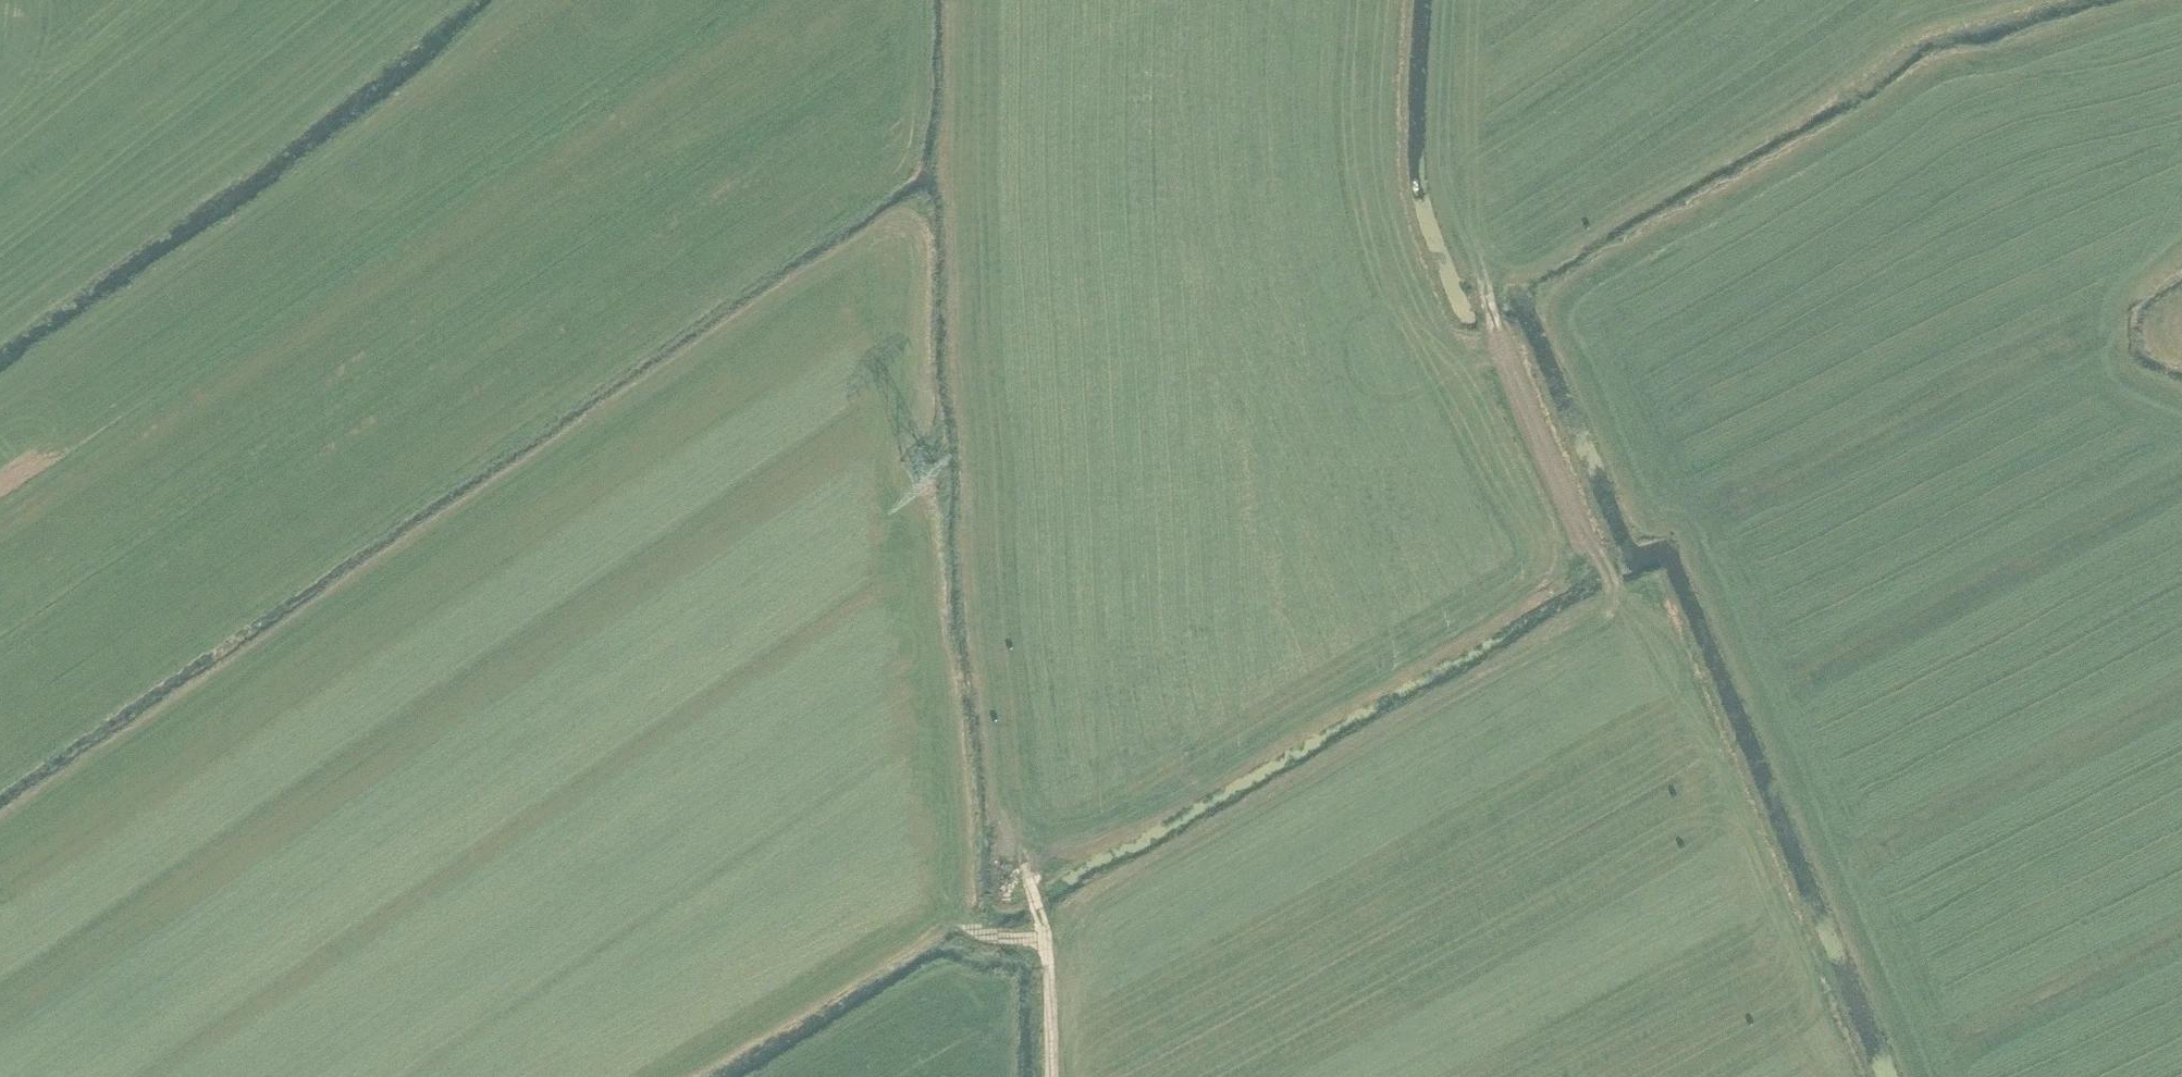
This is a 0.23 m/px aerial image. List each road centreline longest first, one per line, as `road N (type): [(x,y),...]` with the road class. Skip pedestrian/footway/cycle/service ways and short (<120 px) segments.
road 1 (track): [(1051,1076),(1043,926),(1028,880)]

